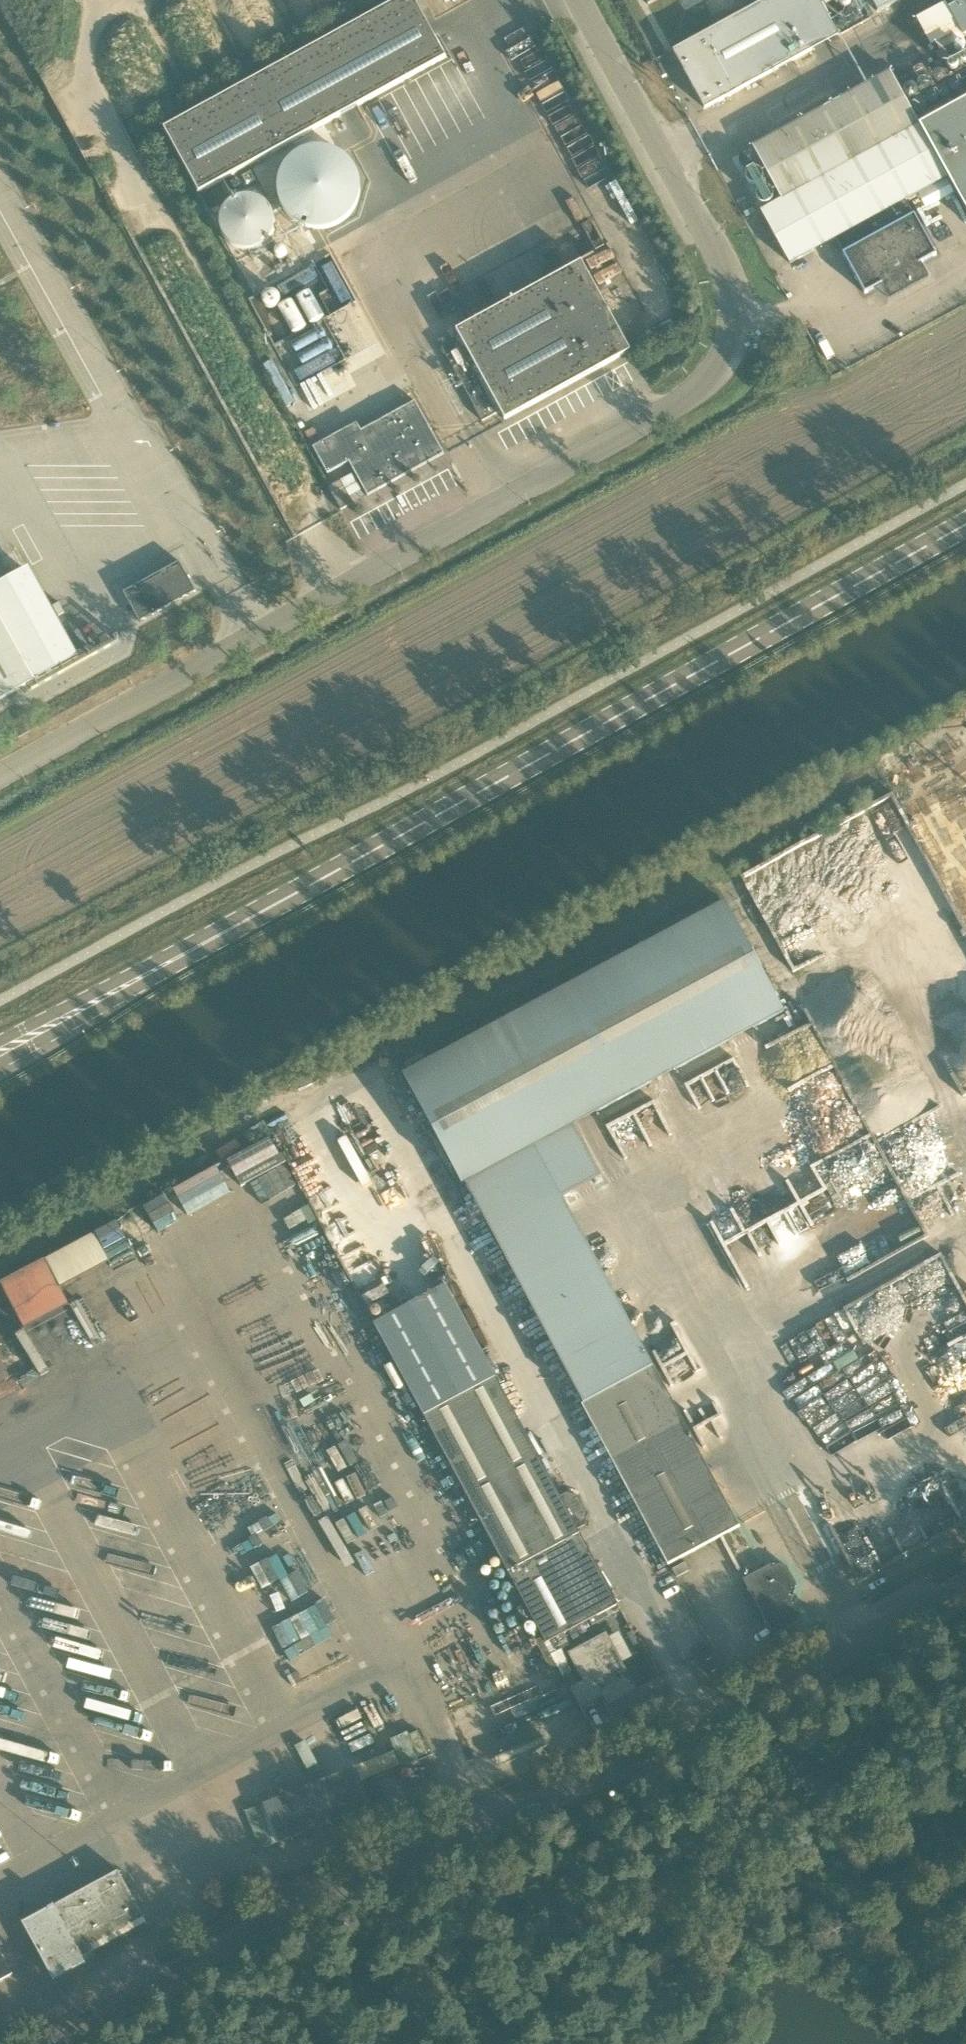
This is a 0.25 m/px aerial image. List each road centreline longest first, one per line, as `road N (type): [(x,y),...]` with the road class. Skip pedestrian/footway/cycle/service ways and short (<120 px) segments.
road 1 (unclassified): [(0,775),(678,403),(717,371),(736,338),(736,300),(718,253),(575,0)]
road 2 (secondary): [(0,1057),(965,522)]
road 3 (unclassified): [(85,2043),(965,1564)]

